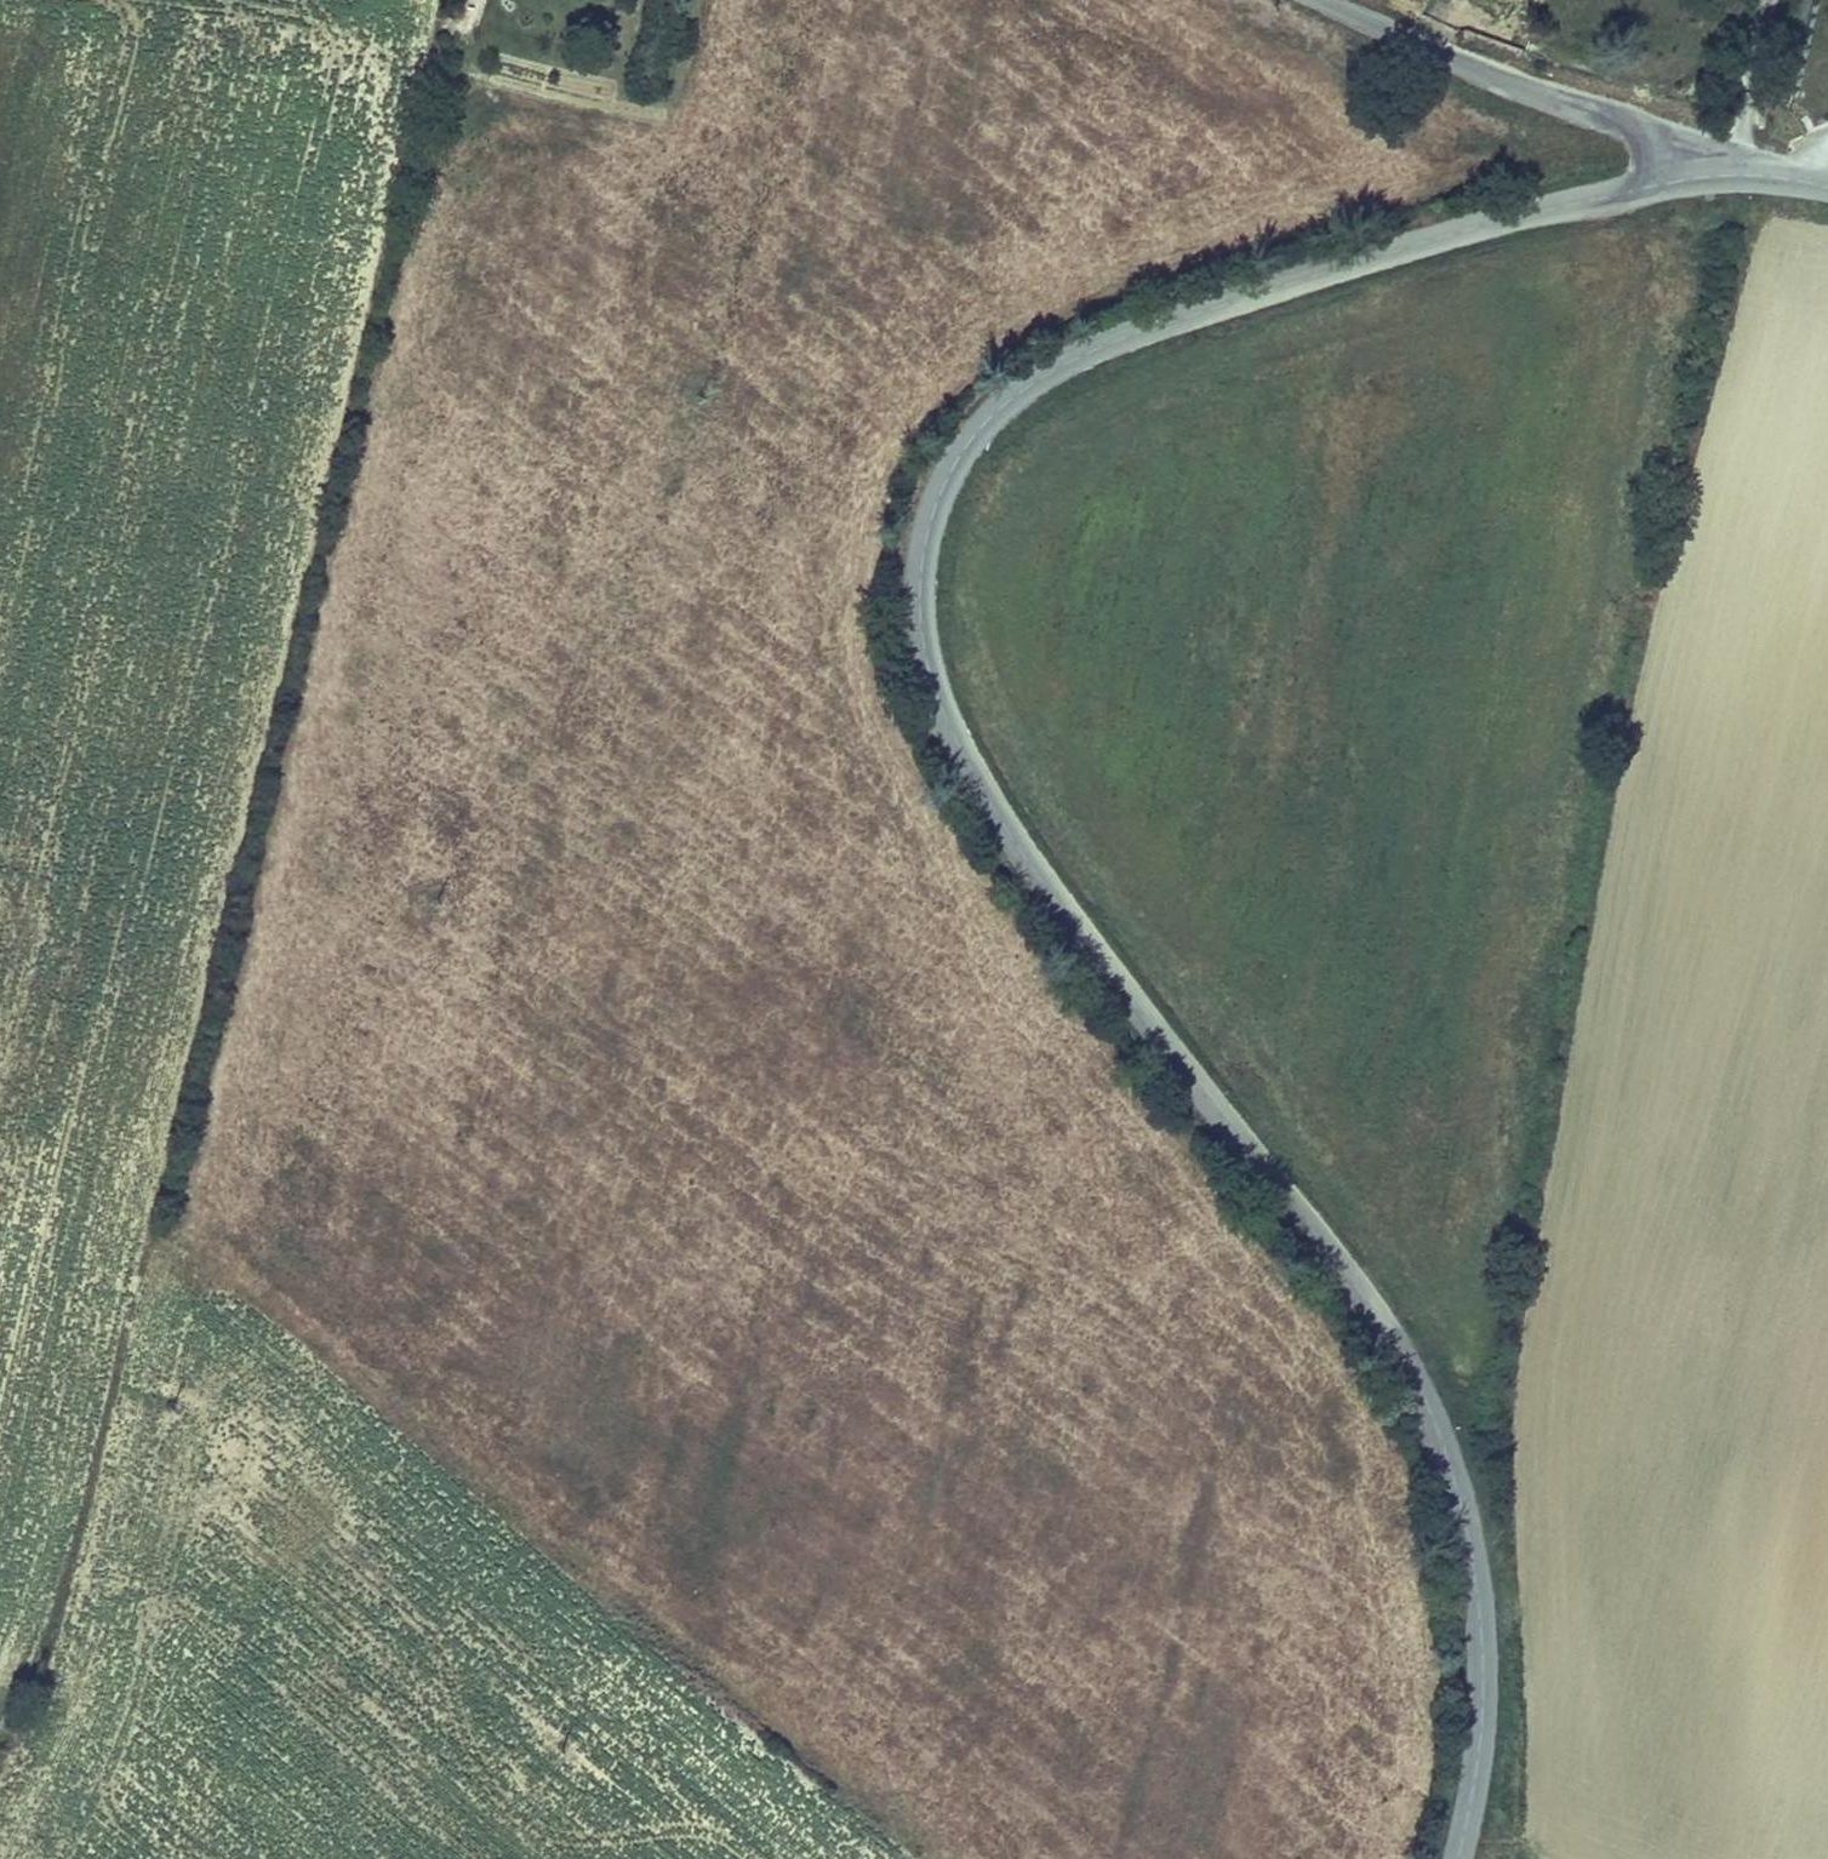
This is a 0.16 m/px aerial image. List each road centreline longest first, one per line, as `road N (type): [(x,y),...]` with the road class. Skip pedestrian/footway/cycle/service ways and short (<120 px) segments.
road 1 (tertiary): [(1451,1858),(1478,1706),(1474,1590),(1441,1448),(1376,1321),(1069,923),(981,794),(926,665),(917,604),(923,537),(945,477),(976,429),(1057,366),(1250,295),(1682,180)]
road 2 (unclassified): [(1682,180),(1676,162),(1633,128),(1509,88),(1314,0)]
road 3 (tertiary): [(1682,180),(1827,190)]

